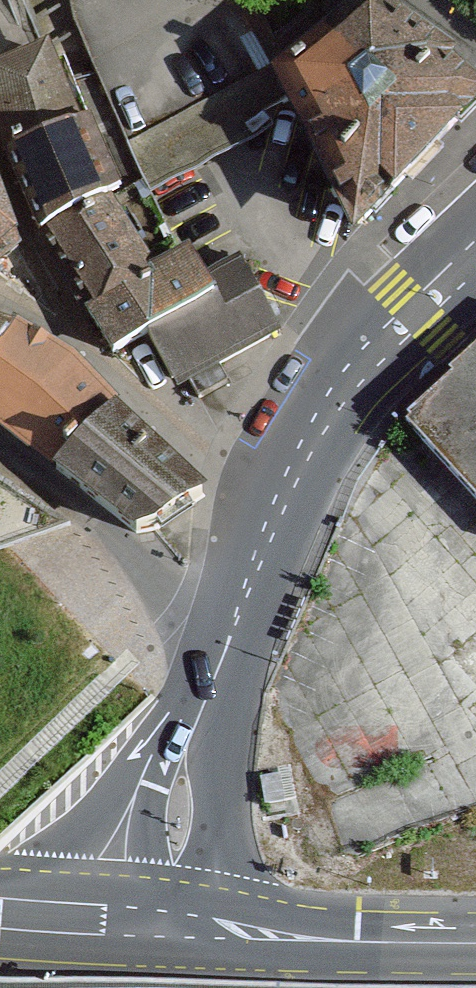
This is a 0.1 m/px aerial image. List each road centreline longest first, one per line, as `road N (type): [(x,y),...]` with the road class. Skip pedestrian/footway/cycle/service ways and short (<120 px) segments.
road 1 (tertiary): [(231,654),(329,431),(475,271)]
road 2 (residential): [(0,441),(89,509),(231,654)]
road 3 (primary): [(475,943),(168,928)]
road 4 (tertiary): [(168,928),(183,781),(231,654)]
road 5 (primary): [(168,928),(0,913)]

